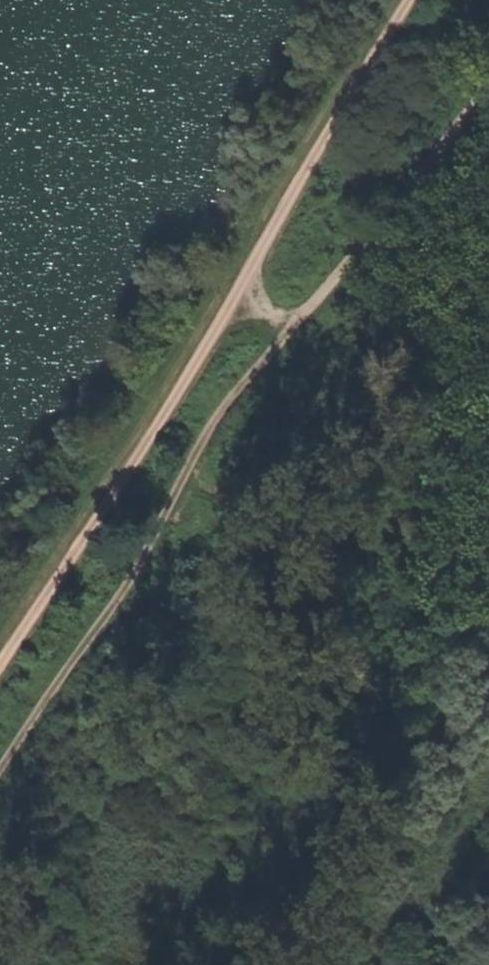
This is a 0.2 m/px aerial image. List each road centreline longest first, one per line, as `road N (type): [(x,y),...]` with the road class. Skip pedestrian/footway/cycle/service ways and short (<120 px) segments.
road 1 (track): [(0,772),(294,324)]
road 2 (track): [(242,290),(0,672)]
road 3 (track): [(415,0),(242,290)]
road 4 (track): [(294,324),(488,85)]

